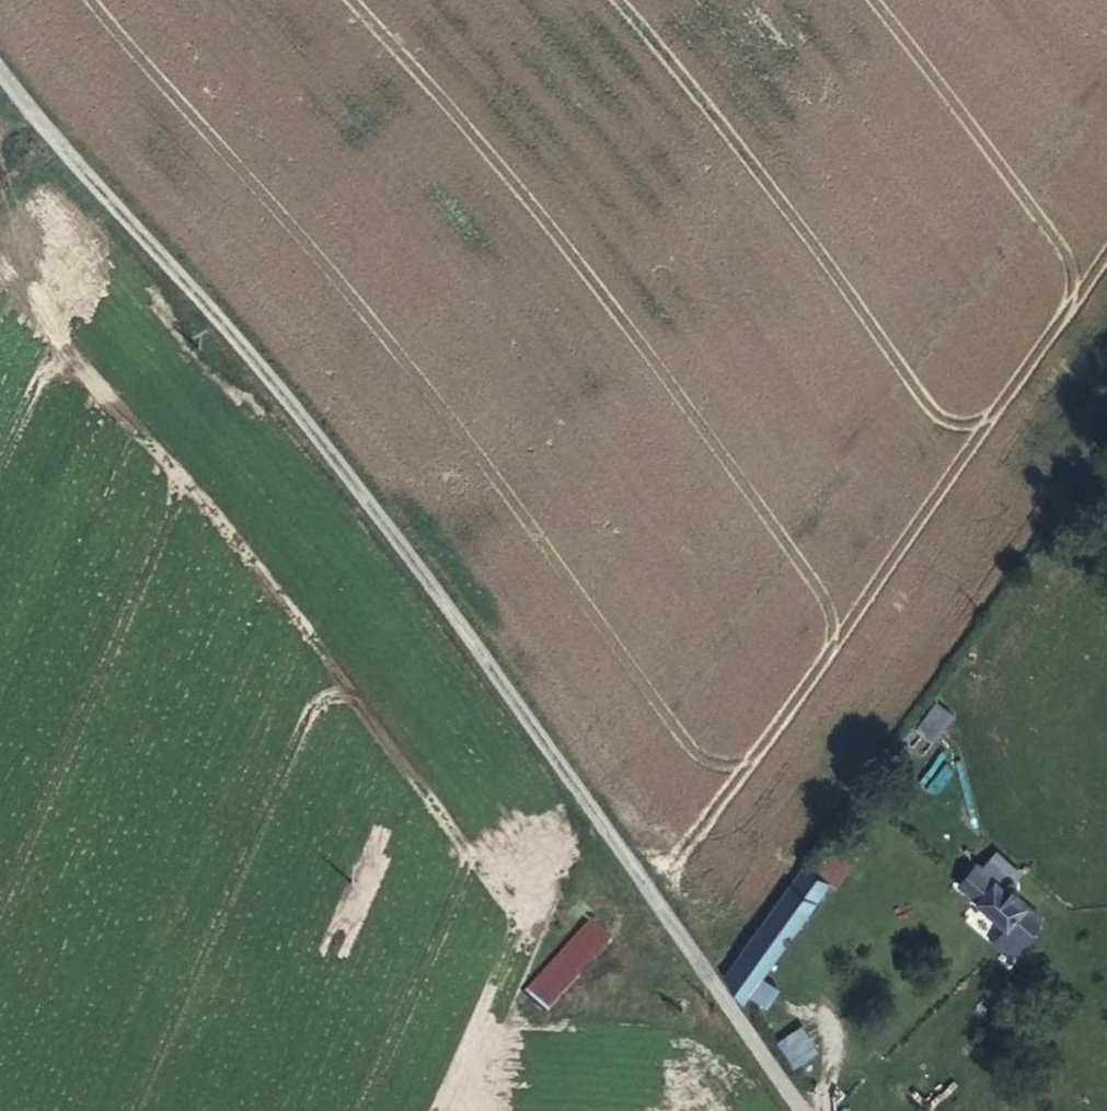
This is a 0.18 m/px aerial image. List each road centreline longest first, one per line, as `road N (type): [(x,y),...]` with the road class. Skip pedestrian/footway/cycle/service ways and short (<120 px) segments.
road 1 (unclassified): [(0,75),(281,405),(600,820),(804,1110)]

